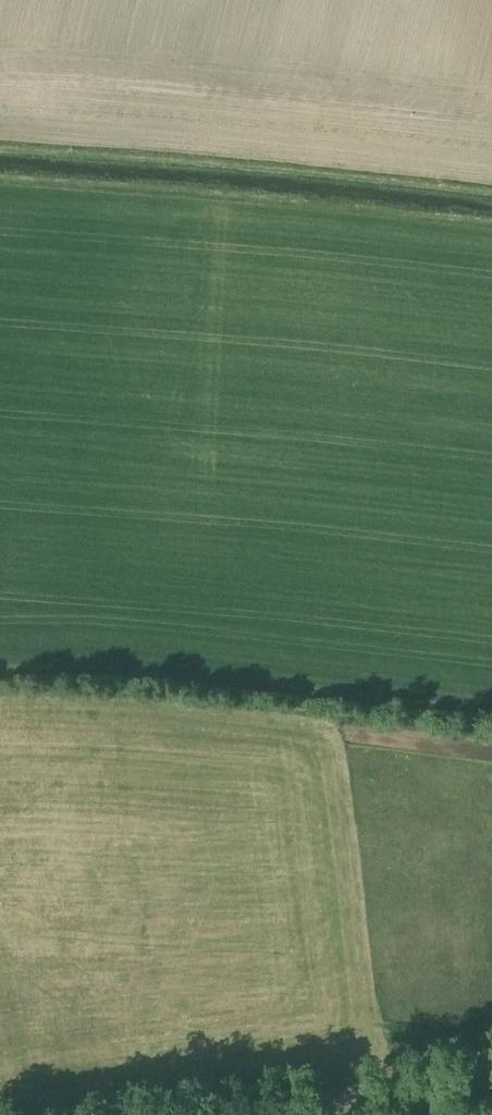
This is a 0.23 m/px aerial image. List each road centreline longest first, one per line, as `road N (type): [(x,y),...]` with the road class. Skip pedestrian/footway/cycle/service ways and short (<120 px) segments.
road 1 (unclassified): [(221,1114),(491,1075)]

